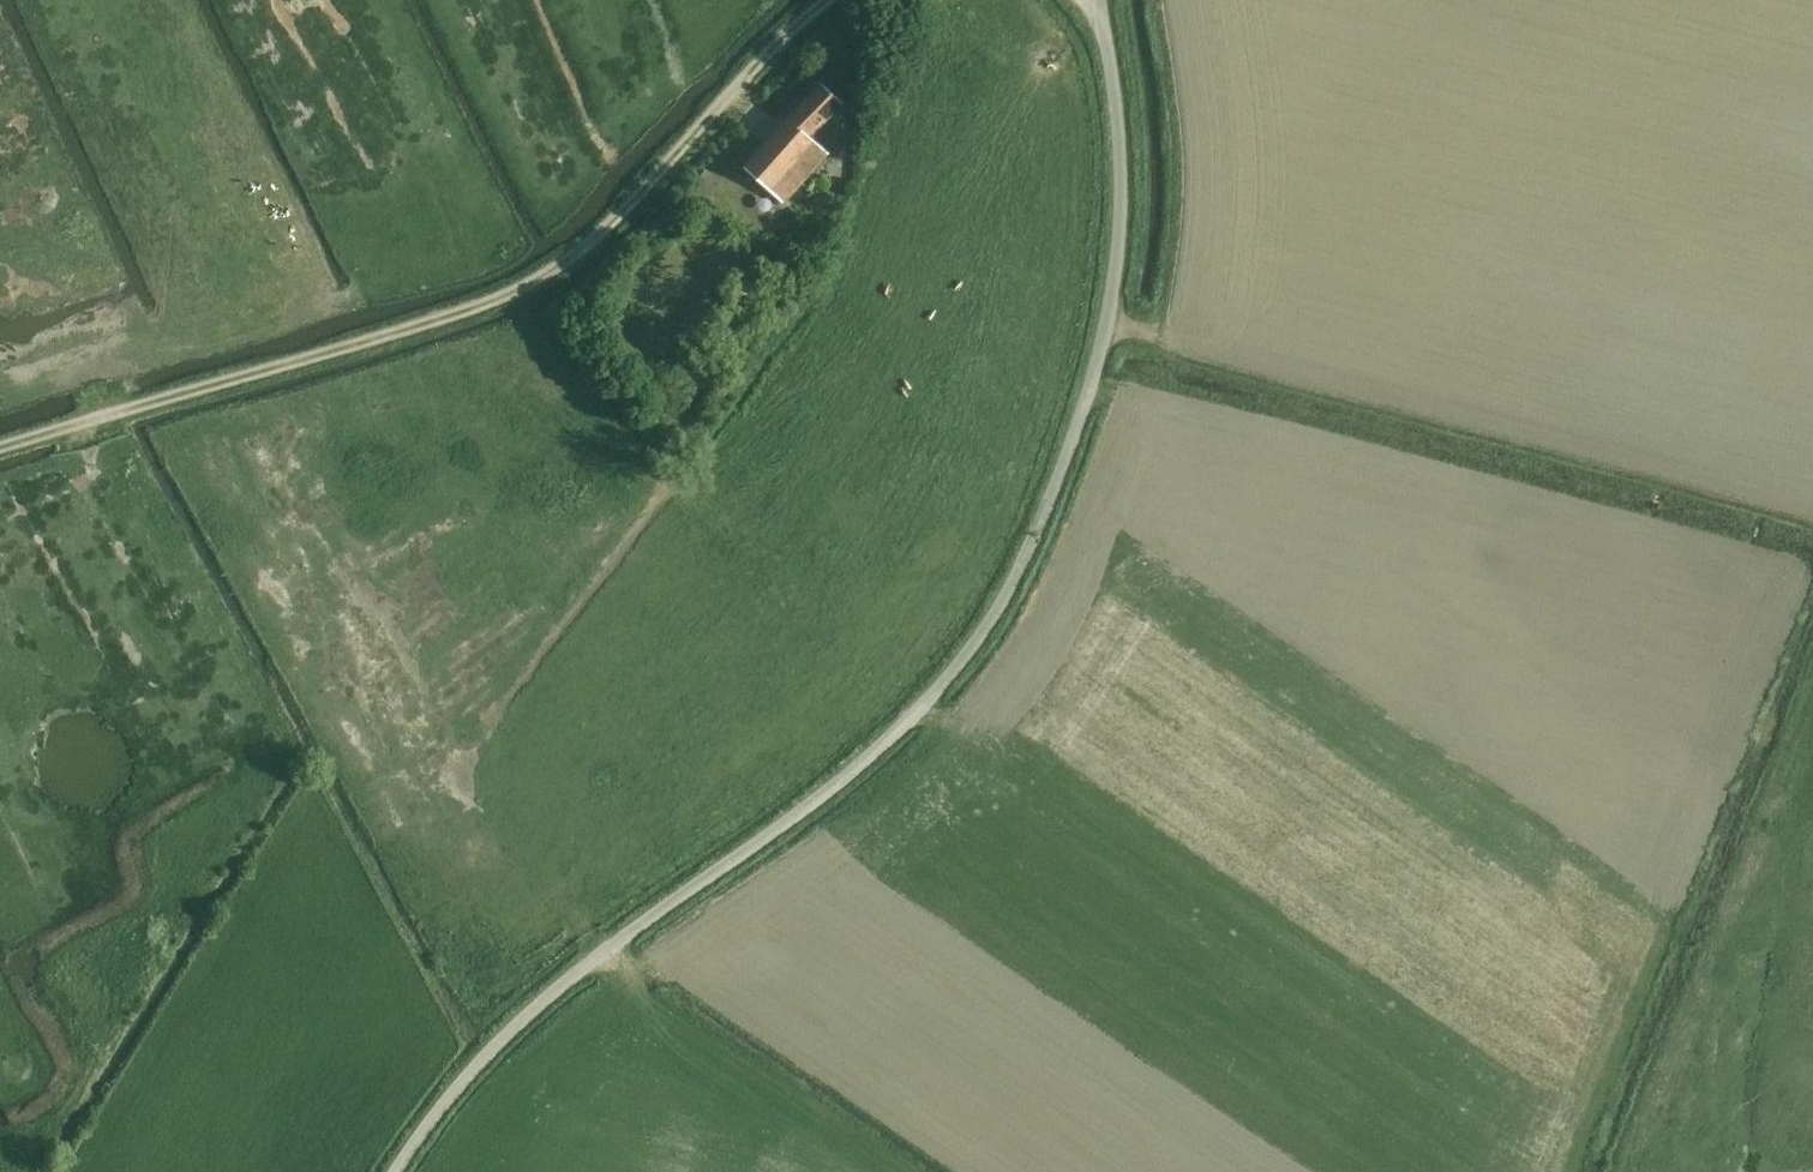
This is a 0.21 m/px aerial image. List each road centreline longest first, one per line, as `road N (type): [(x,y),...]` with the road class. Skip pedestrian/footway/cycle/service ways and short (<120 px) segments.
road 1 (unclassified): [(396,1171),(504,1037),(584,965),(754,846),(909,721),(1009,589),(1073,444),(1117,253),(1119,144),(1103,21)]
road 2 (unclassified): [(0,446),(534,285),(602,233),(832,0)]

